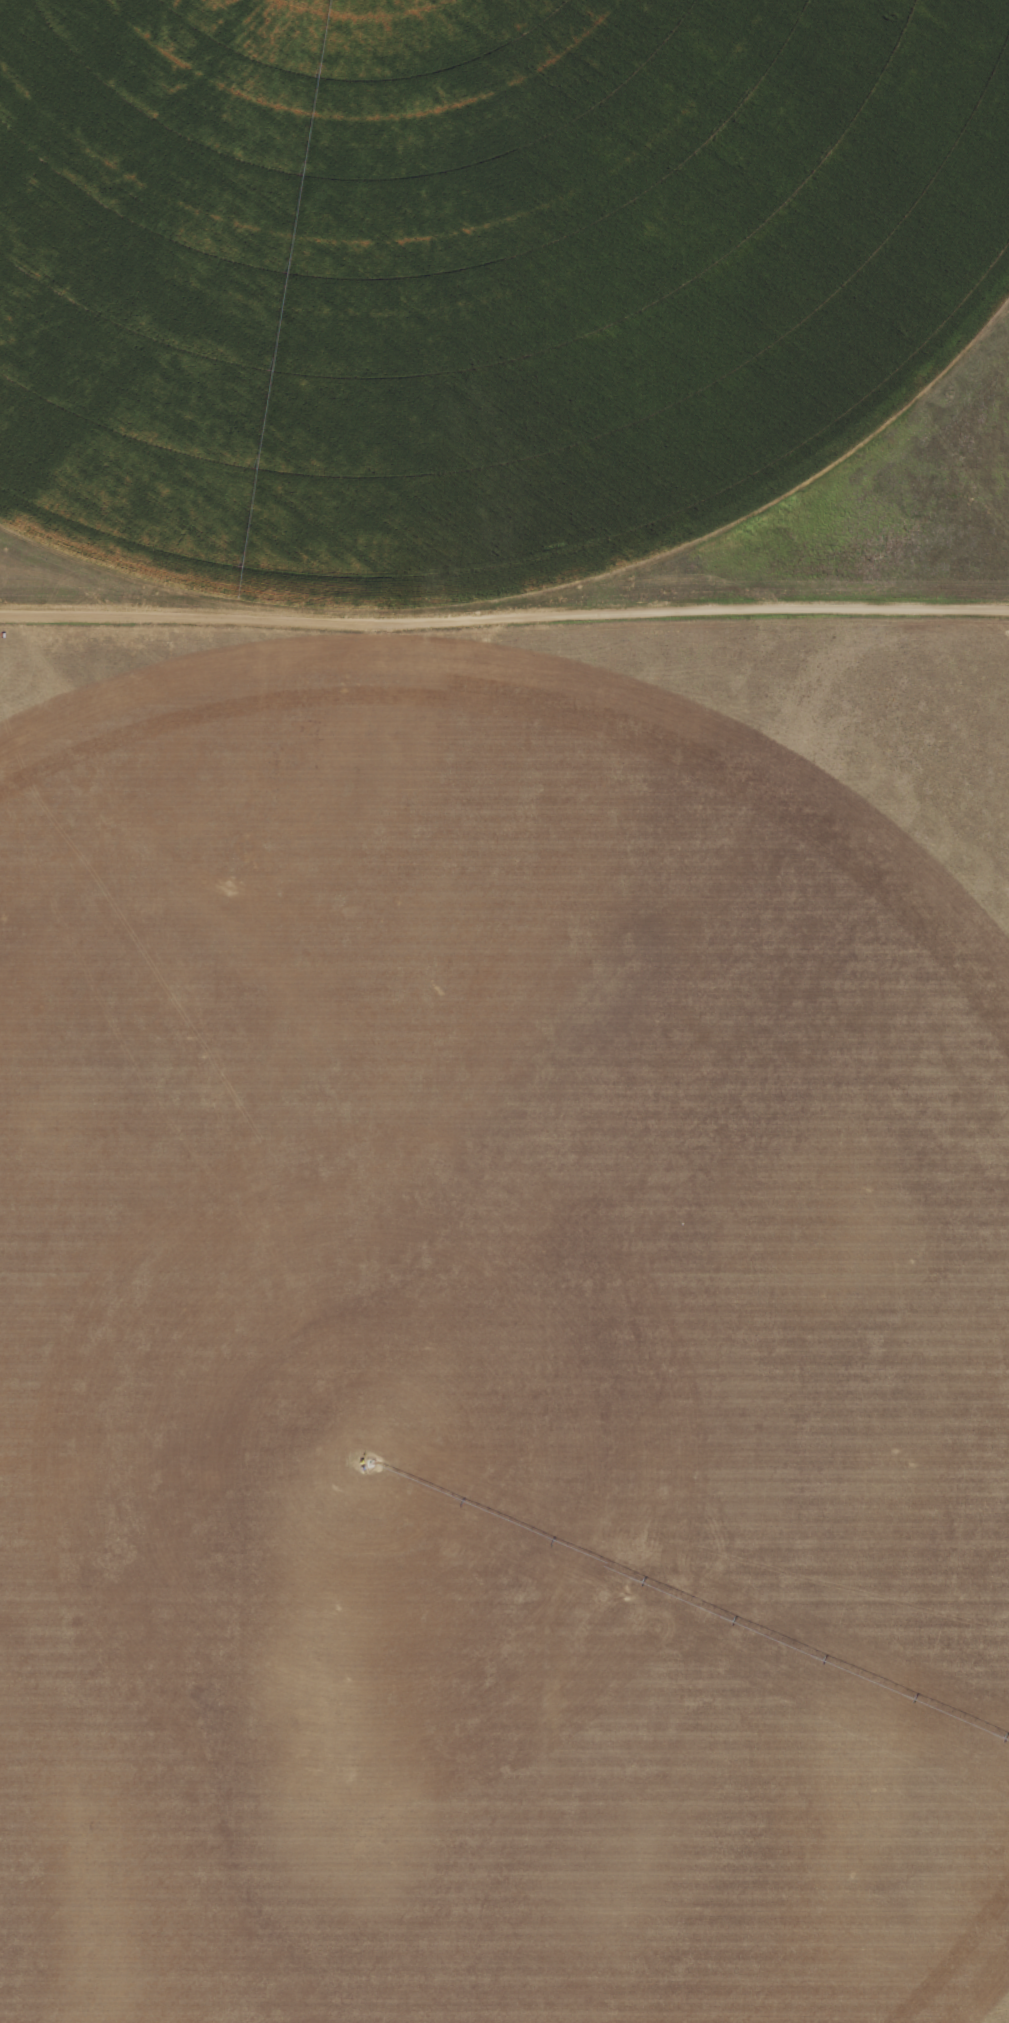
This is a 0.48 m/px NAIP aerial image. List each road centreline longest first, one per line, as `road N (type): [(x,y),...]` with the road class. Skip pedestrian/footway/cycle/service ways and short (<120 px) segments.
road 1 (track): [(1008,641),(0,624)]

